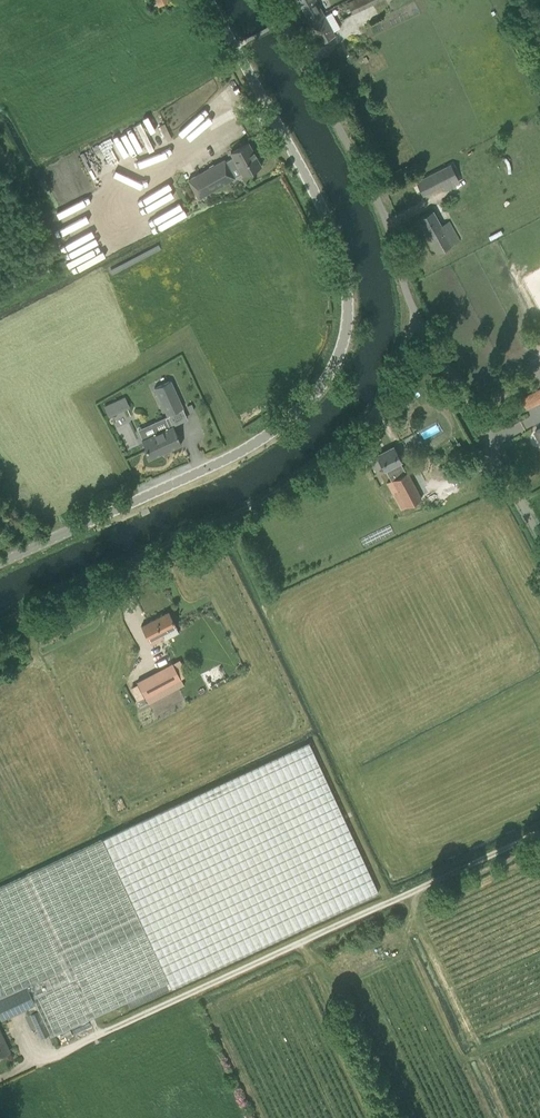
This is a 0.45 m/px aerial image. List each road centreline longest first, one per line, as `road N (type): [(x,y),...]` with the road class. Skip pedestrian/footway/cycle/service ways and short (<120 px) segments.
road 1 (tertiary): [(0,563),(257,442),(310,399),(343,347),(348,294),(337,241),(209,0)]
road 2 (track): [(539,834),(0,1080)]
road 3 (unclassified): [(415,314),(377,408),(318,465),(272,496),(0,634)]
road 4 (unclassified): [(415,314),(387,221),(270,0)]
road 5 (unclassified): [(539,537),(415,314)]

